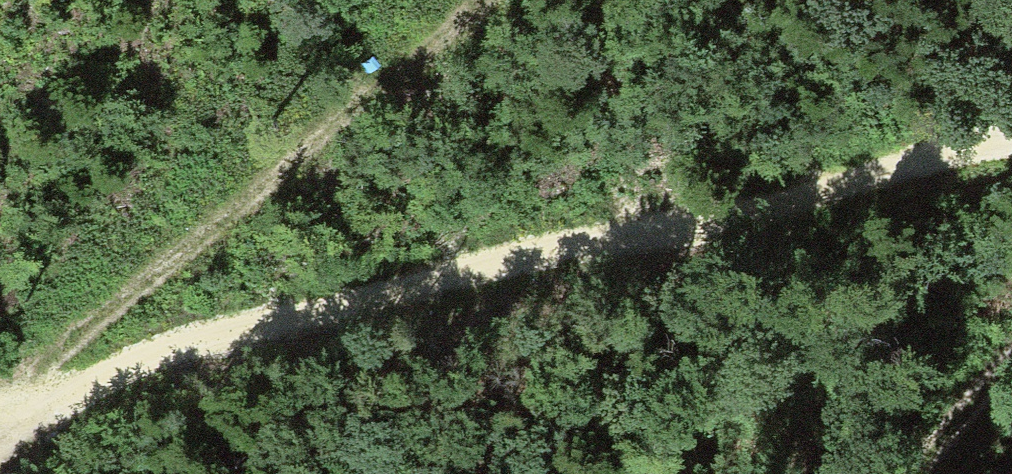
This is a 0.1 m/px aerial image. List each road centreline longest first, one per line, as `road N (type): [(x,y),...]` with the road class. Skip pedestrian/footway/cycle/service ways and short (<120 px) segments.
road 1 (track): [(0,409),(389,273),(732,195),(1011,161)]
road 2 (track): [(0,423),(475,0)]
road 3 (track): [(913,473),(1011,361)]

